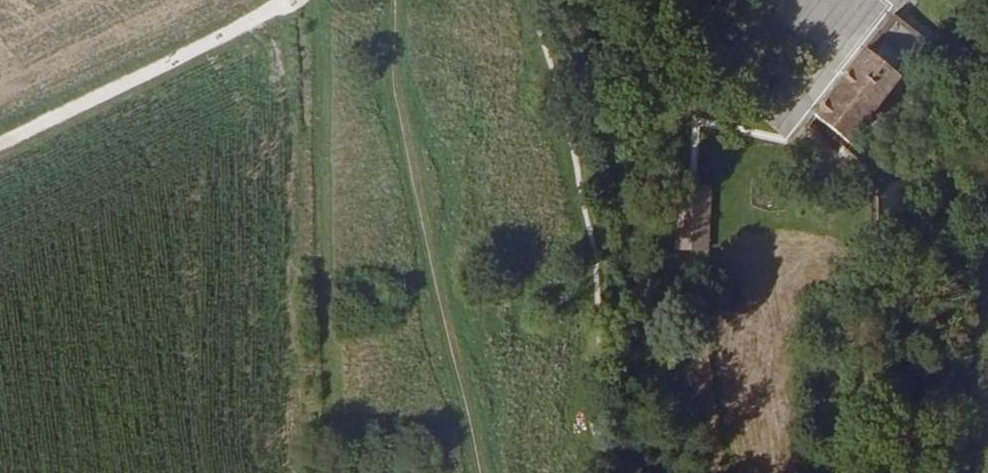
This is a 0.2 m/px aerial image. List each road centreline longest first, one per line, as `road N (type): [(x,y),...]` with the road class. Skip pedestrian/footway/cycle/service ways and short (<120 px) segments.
road 1 (track): [(482,472),(387,38),(394,0)]
road 2 (track): [(296,0),(0,146)]

